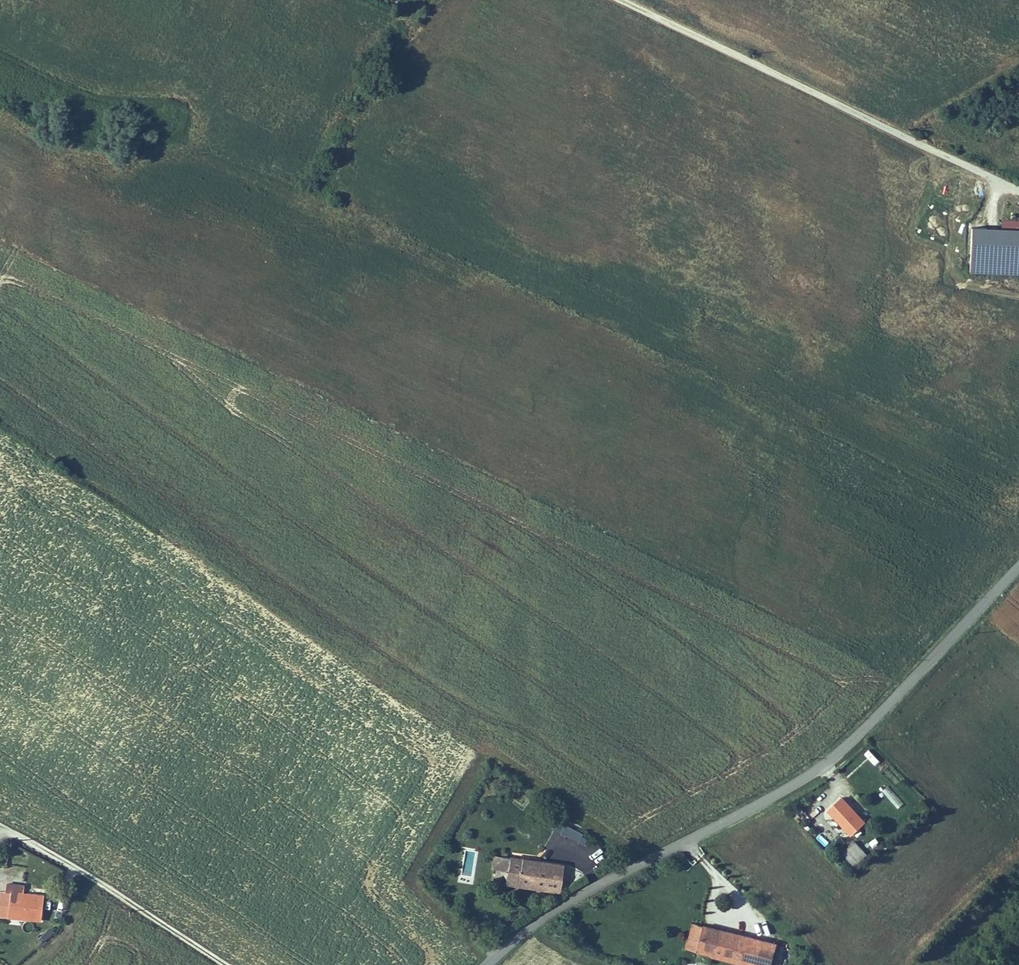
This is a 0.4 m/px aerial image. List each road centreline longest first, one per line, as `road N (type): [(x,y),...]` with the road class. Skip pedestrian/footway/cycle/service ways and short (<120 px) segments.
road 1 (tertiary): [(1018,567),(820,768),(559,908),(487,964)]
road 2 (unclassified): [(611,0),(1018,192)]

